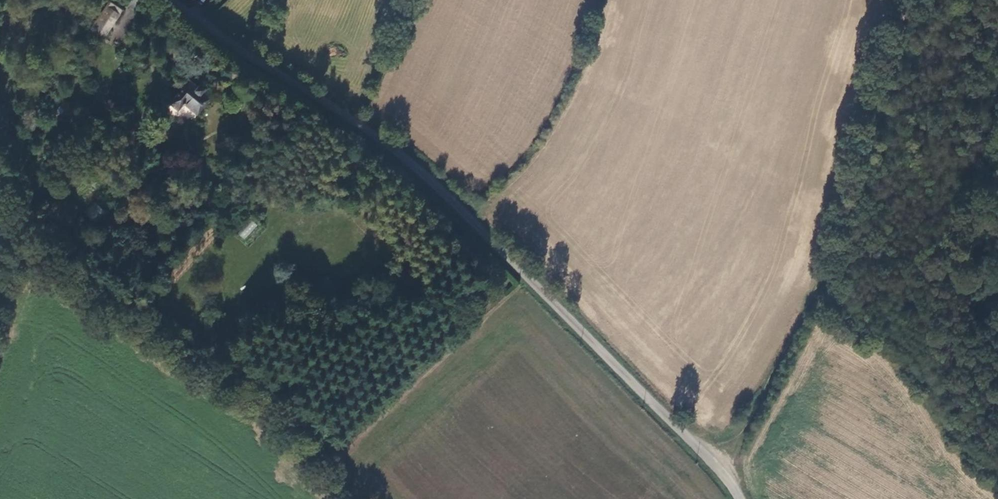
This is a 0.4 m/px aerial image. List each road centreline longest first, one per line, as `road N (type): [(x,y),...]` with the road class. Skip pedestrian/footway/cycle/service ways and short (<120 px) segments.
road 1 (unclassified): [(740,498),(402,156),(169,0)]
road 2 (track): [(719,469),(815,290),(862,249)]
road 3 (track): [(0,330),(25,250),(0,144)]
road 4 (track): [(997,320),(862,249)]

